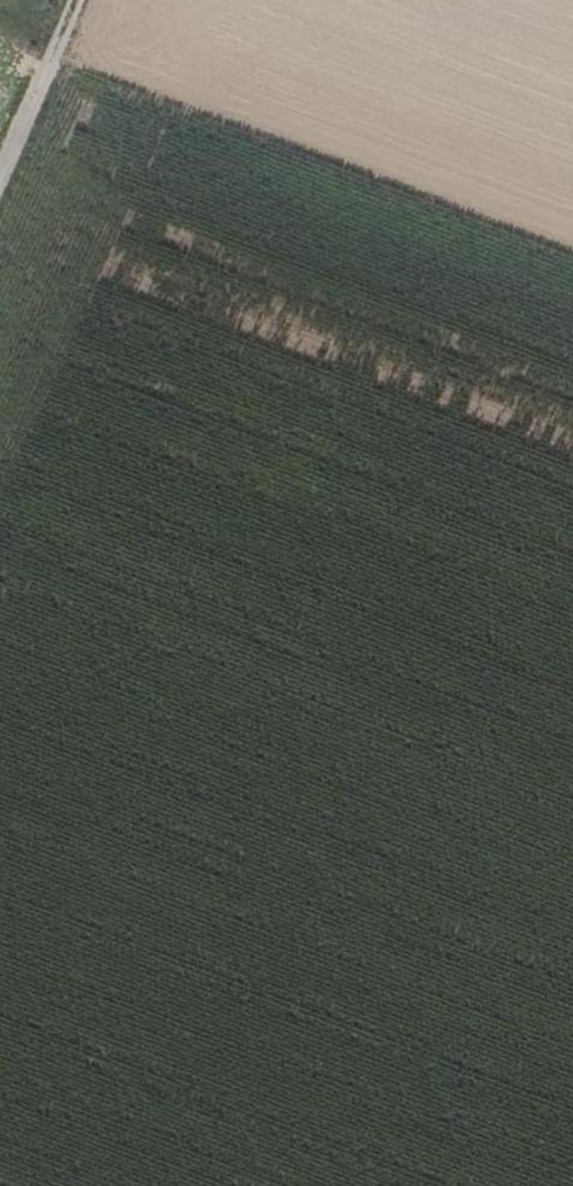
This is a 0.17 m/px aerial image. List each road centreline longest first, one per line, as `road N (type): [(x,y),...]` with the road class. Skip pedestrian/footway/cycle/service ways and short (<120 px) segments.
road 1 (track): [(0,228),(104,0)]

